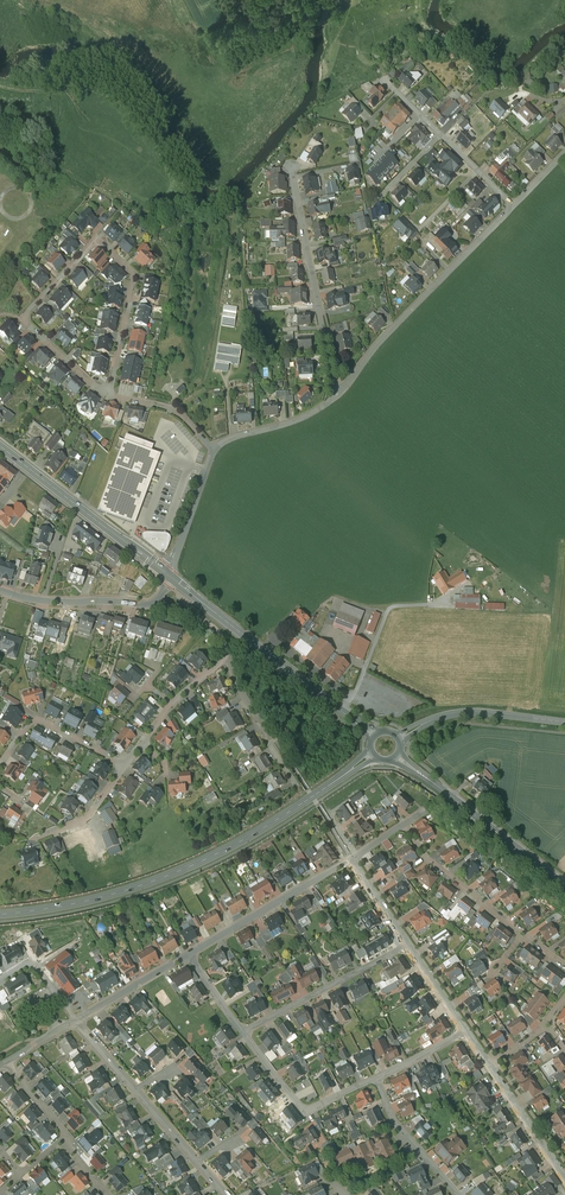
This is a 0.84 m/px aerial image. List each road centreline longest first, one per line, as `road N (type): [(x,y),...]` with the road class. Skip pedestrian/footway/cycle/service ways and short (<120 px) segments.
road 1 (tertiary): [(372,755),(195,864),(96,899),(0,914)]
road 2 (residential): [(109,395),(24,318),(90,245),(104,245),(133,280)]
road 3 (secondary): [(167,576),(374,736)]
road 4 (residential): [(335,394),(512,204)]
road 5 (residential): [(335,394),(290,165)]
road 6 (secondary): [(0,447),(167,576)]
road 7 (secondary): [(397,757),(564,885)]
road 8 (residential): [(409,944),(245,1033)]
road 9 (residential): [(191,953),(351,860)]
road 10 (residential): [(245,1033),(303,1108),(377,1079)]
road 11 (tertiary): [(399,738),(463,711),(564,723)]
road 12 (residential): [(403,825),(428,859),(523,933)]
road 13 (residential): [(0,590),(64,603),(157,602)]
road 14 (residential): [(227,656),(262,728),(307,790)]
road 15 (residential): [(125,766),(38,720),(0,763)]
road 16 (residential): [(377,1079),(395,1122),(458,1194)]
road 17 (residential): [(214,452),(309,415),(335,394)]
road 18 (residential): [(75,1022),(191,953)]
road 19 (residential): [(167,576),(214,452)]
road 20 (residential): [(564,1174),(489,1065)]
road 21 (residential): [(214,452),(175,411),(109,395)]

